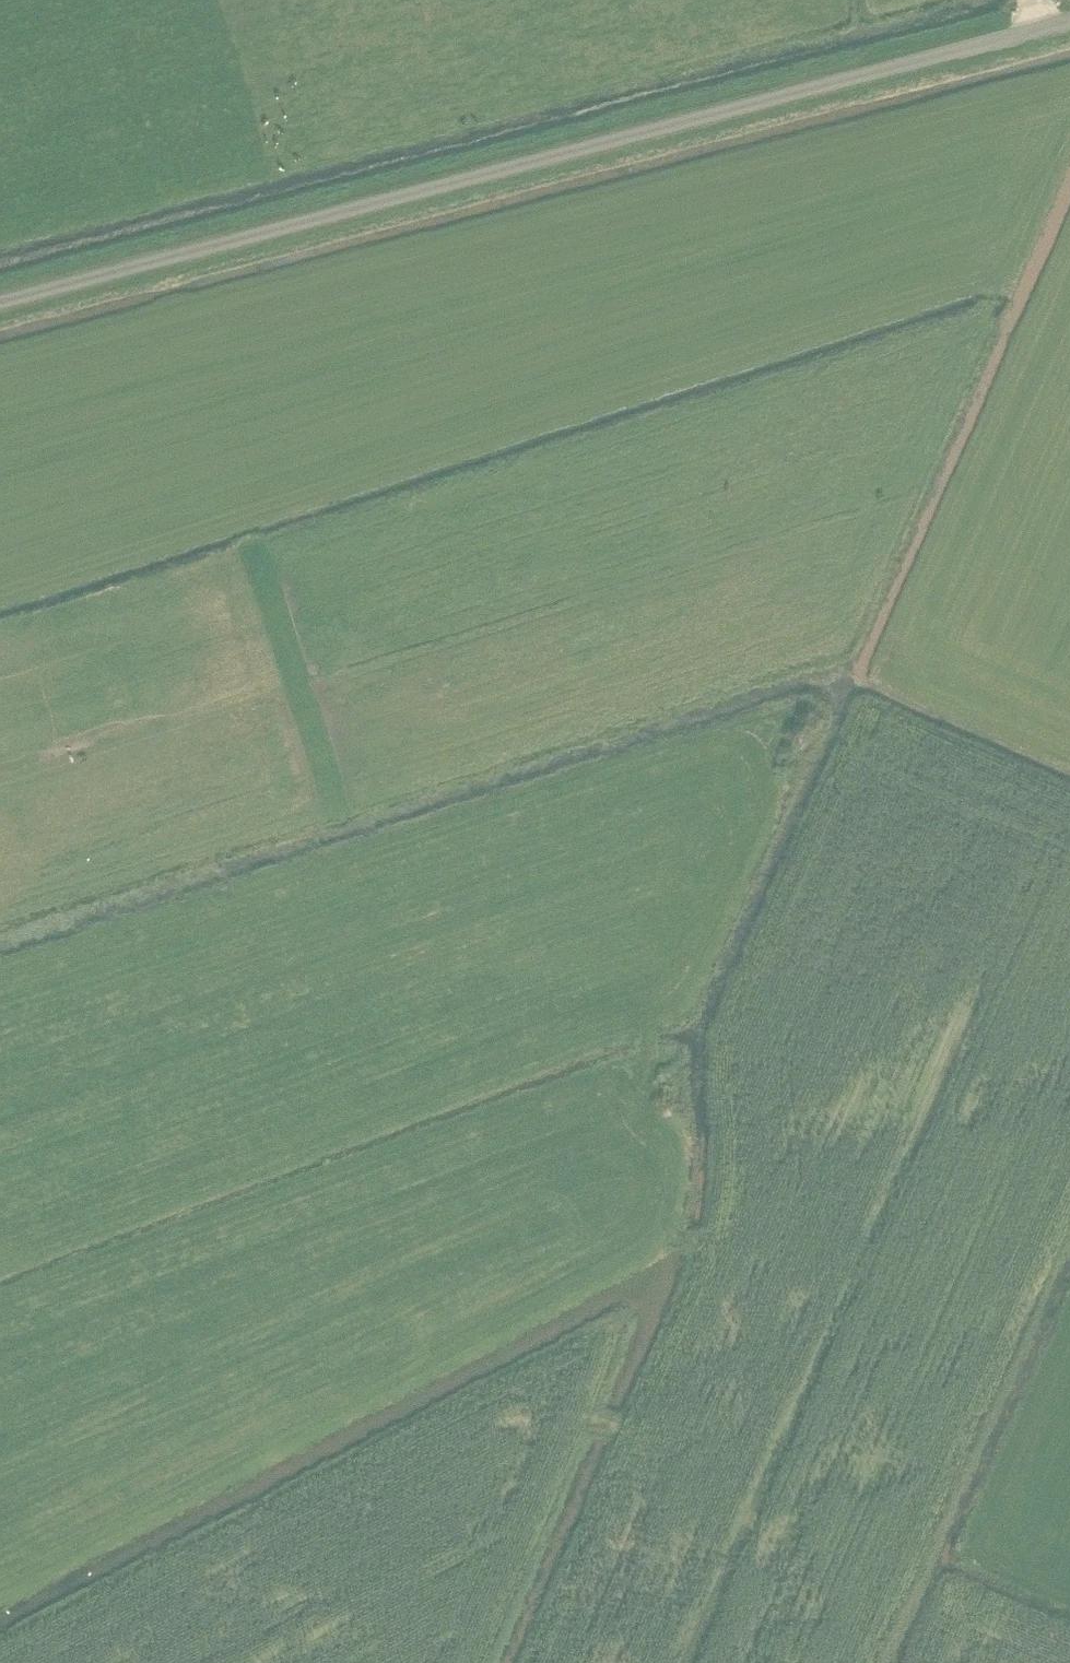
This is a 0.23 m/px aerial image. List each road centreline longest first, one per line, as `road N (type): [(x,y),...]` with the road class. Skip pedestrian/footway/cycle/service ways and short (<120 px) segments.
road 1 (unclassified): [(0,301),(1069,19)]

